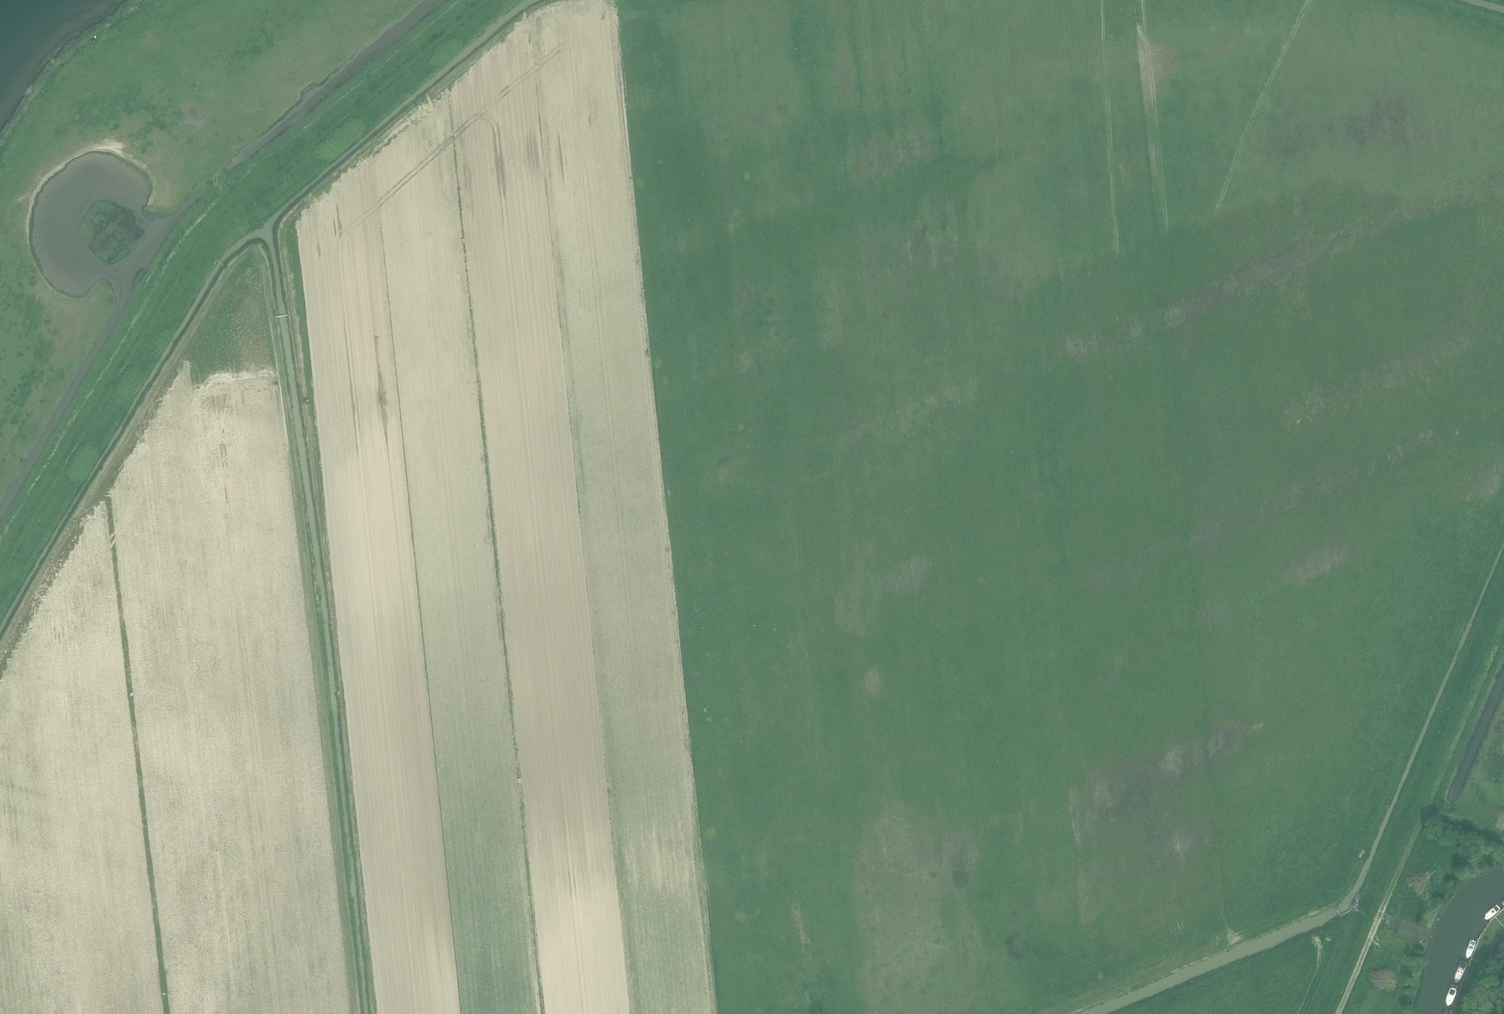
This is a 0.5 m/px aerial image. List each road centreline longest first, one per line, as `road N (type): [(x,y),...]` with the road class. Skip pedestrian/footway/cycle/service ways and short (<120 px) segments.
road 1 (track): [(1338,1013),(1503,629)]

